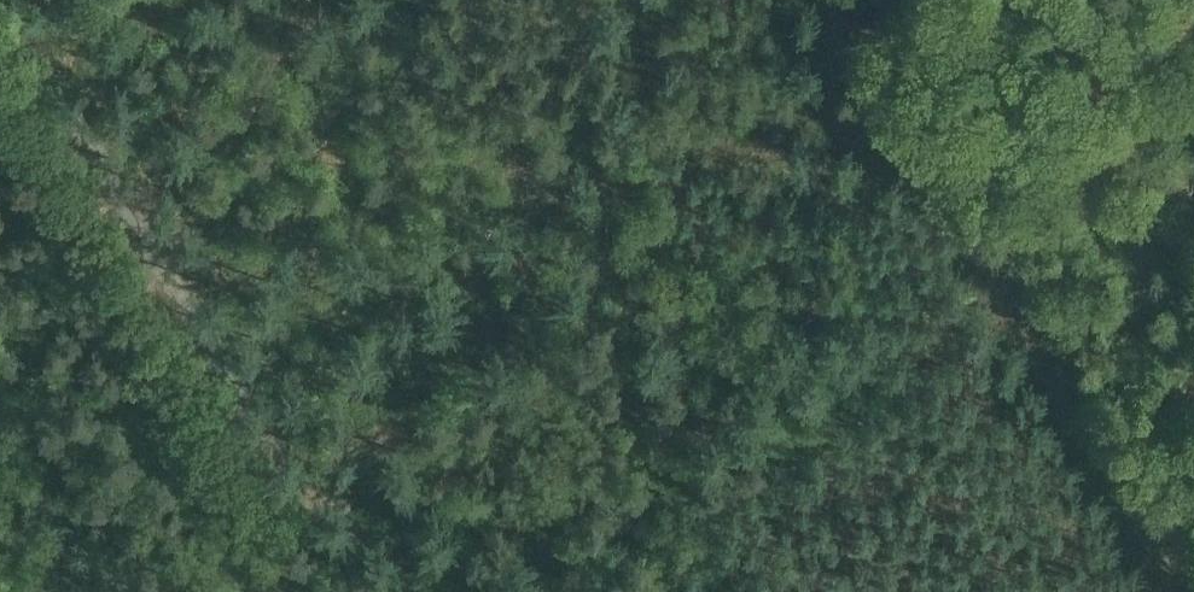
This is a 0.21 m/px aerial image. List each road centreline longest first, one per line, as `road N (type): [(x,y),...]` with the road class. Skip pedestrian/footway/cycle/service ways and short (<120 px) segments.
road 1 (track): [(392,591),(359,540),(275,454),(17,28)]

